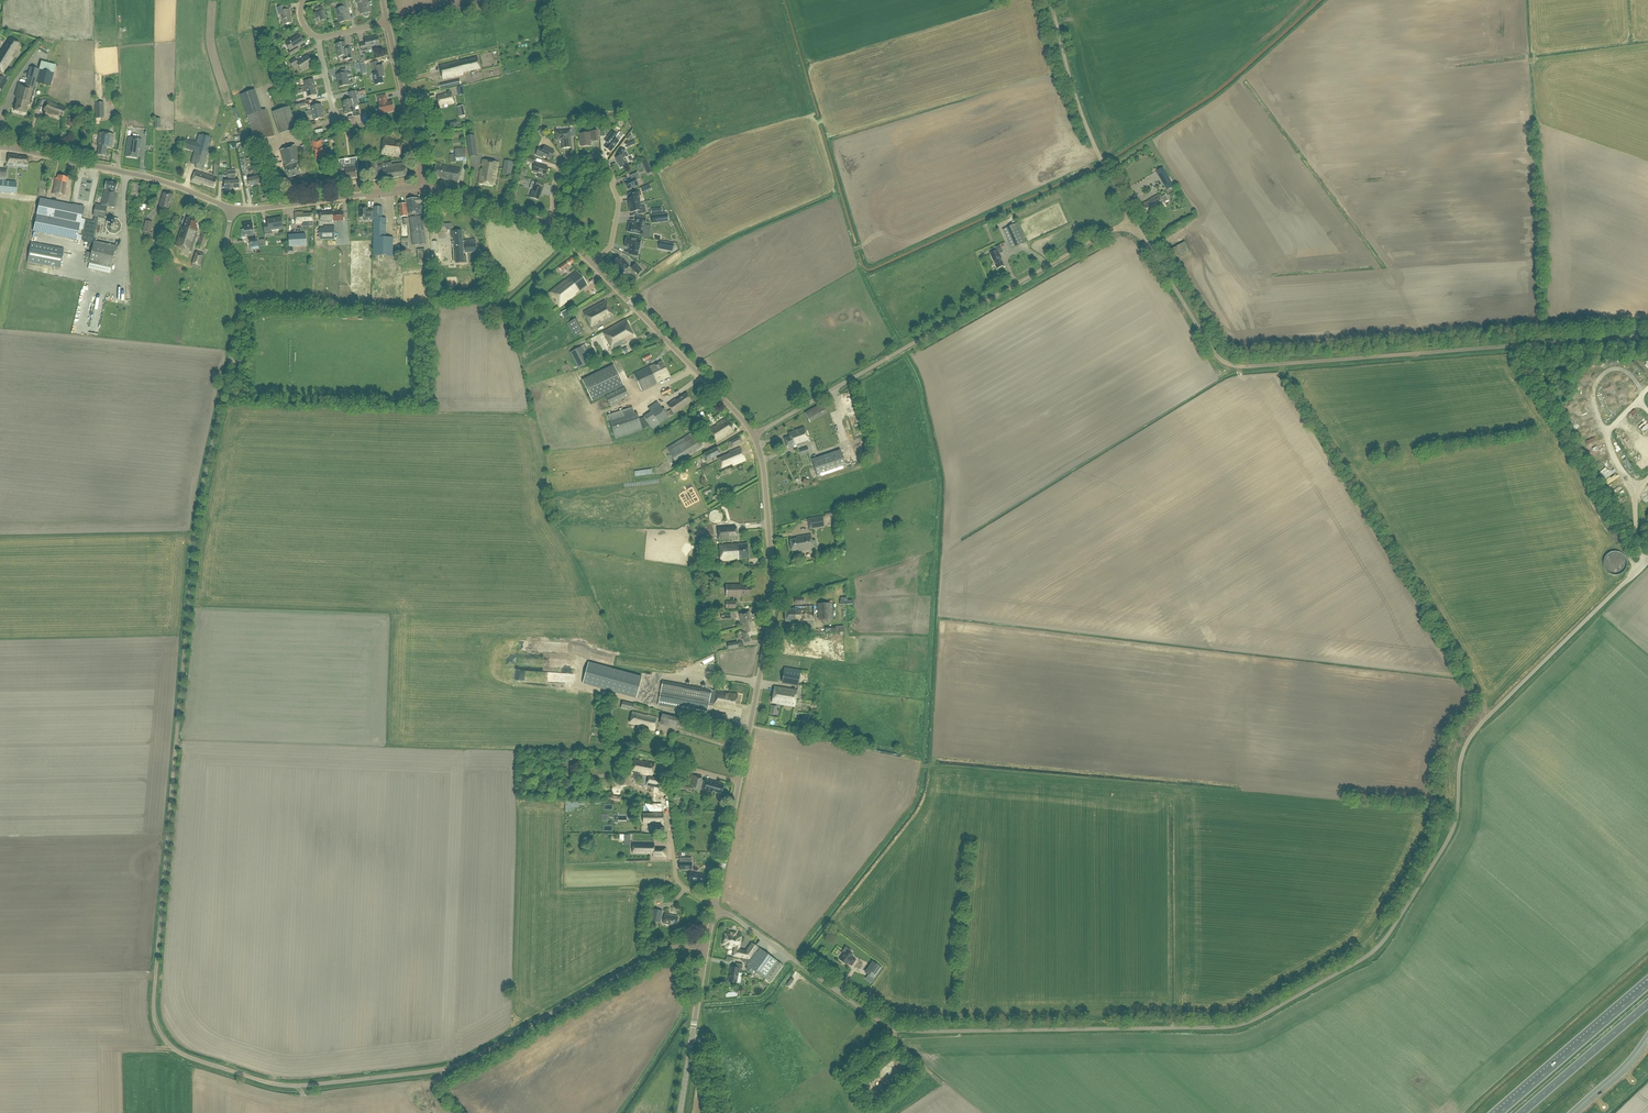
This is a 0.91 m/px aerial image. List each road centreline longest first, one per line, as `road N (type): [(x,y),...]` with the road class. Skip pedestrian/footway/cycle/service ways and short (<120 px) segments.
road 1 (unclassified): [(706,948),(660,951),(481,1053),(432,1071),(285,1085),(197,1060),(165,1041),(154,997),(194,546),(241,311),(226,247),(232,209)]
road 2 (unclassified): [(714,907),(895,1029),(1253,1021),(1377,948),(1453,829),(1469,739),(1647,560)]
road 3 (unclassified): [(1647,335),(1233,366),(1211,349),(1133,220)]
road 4 (unclassified): [(754,435),(1133,220)]
road 5 (tertiary): [(739,782),(773,601),(764,469),(754,435)]
road 6 (unclassified): [(1133,220),(1094,145),(1049,0)]
road 7 (tertiary): [(754,435),(593,264)]
road 8 (unclassified): [(739,782),(677,766),(663,773),(676,878),(714,907)]
road 9 (tertiary): [(232,209),(156,179),(20,151)]
road 10 (residential): [(593,264),(611,246),(619,207),(602,159),(561,164),(547,223)]
road 11 (tertiary): [(232,209),(423,186)]
road 12 (trunk): [(1640,992),(1498,1112)]
road 13 (unclassified): [(423,186),(387,23)]
road 14 (trunk): [(1522,1112),(1647,1004)]
road 15 (tertiary): [(547,223),(423,186)]
road 16 (tertiary): [(714,907),(739,782)]

